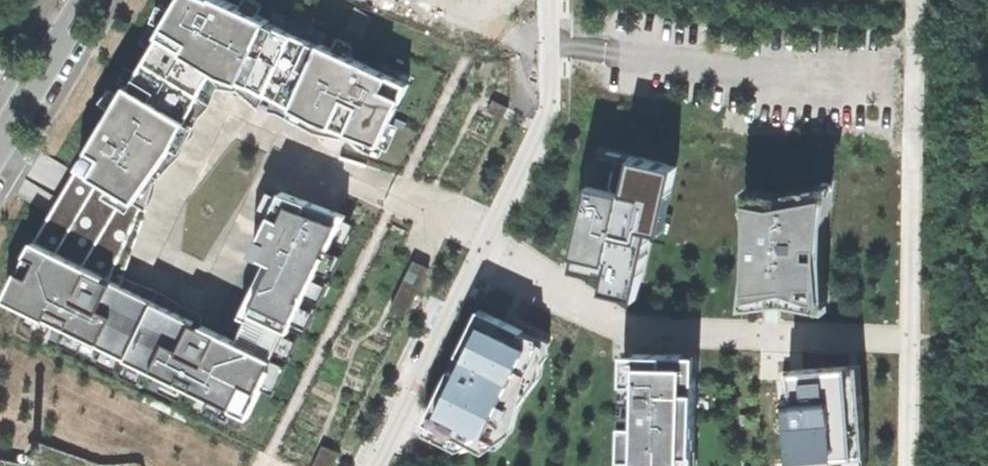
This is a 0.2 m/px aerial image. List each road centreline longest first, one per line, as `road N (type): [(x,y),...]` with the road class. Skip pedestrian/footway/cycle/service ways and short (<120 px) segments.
road 1 (residential): [(548,0),(545,121),(375,465)]
road 2 (unclassified): [(73,0),(0,132)]

